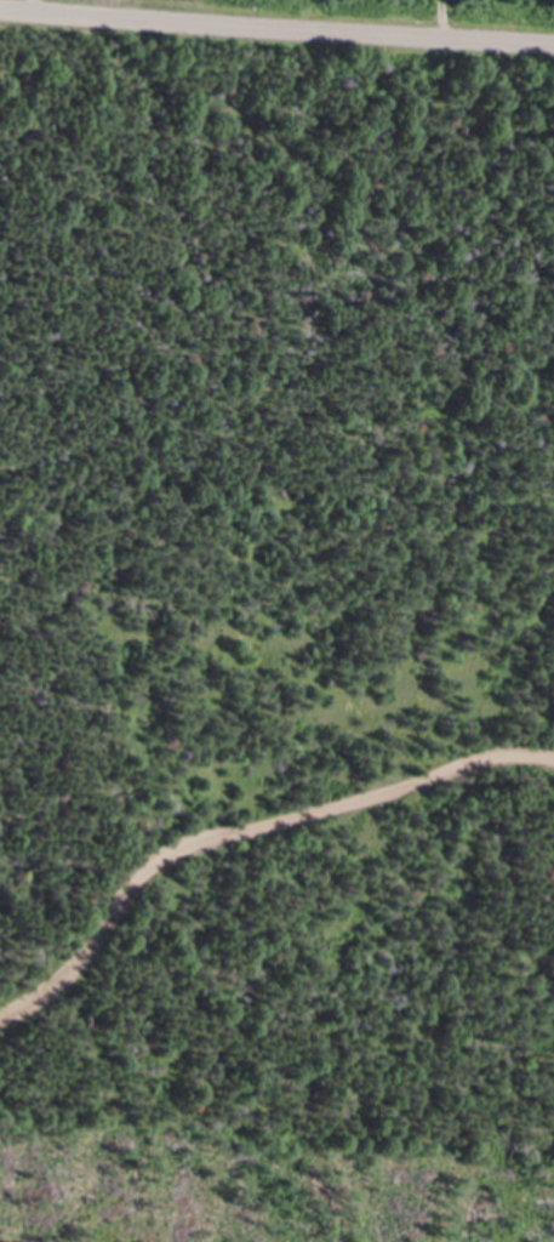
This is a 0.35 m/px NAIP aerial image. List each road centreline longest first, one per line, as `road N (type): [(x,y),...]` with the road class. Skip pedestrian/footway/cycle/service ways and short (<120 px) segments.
road 1 (track): [(0,1016),(81,963),(135,882),(181,849),(501,754),(553,757)]
road 2 (residential): [(553,45),(0,7)]

